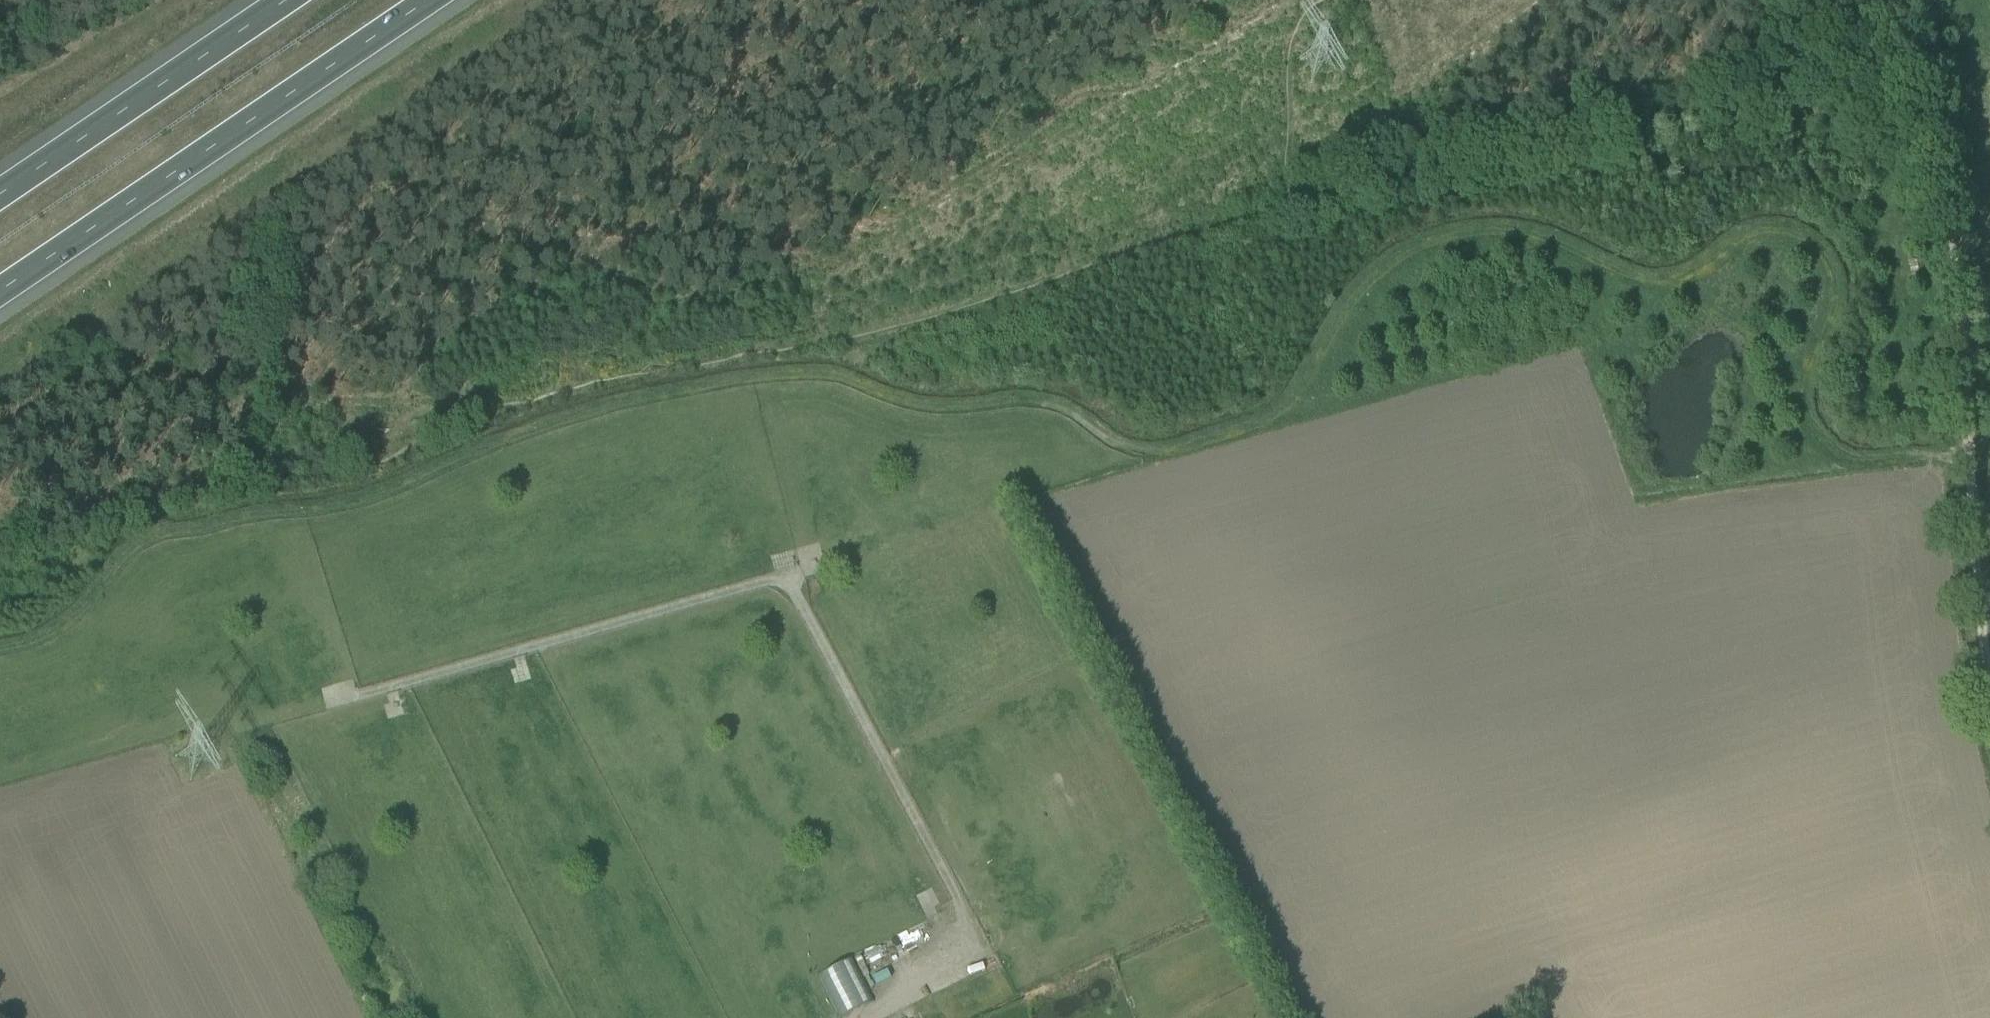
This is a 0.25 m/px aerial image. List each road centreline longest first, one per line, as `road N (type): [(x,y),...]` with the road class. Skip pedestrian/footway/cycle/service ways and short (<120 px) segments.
road 1 (track): [(1943,119),(1619,115),(1297,196),(732,365),(547,402),(309,490)]
road 2 (track): [(1929,0),(1953,214),(1970,559),(1989,687)]
road 3 (motorway): [(0,294),(435,0)]
road 4 (motorway): [(291,0),(0,197)]

